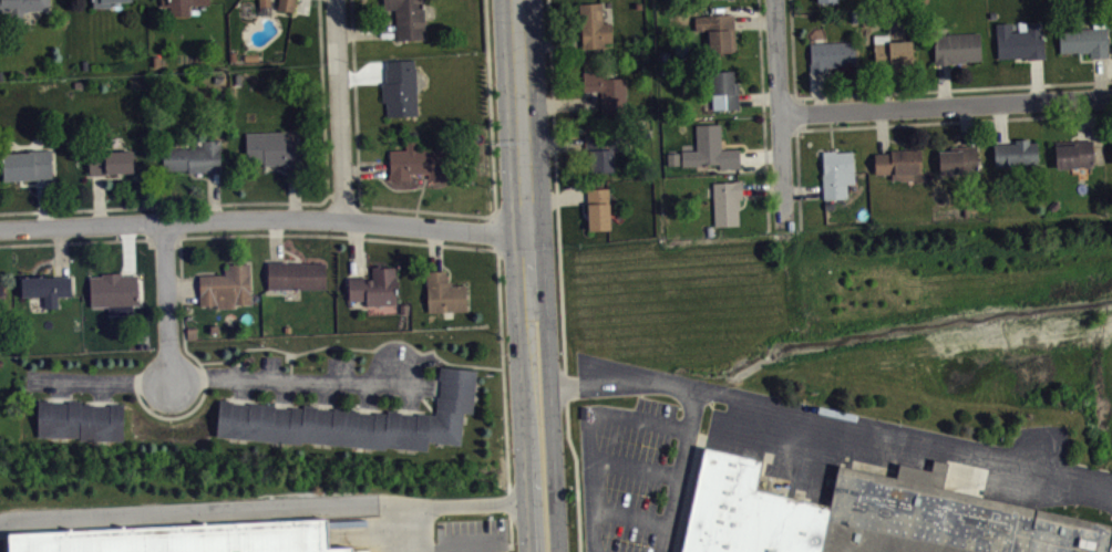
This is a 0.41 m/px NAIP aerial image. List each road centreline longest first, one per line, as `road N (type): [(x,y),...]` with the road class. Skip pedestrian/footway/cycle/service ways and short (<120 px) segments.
road 1 (residential): [(0,228),(295,217),(523,236)]
road 2 (residential): [(781,113),(1111,95)]
road 3 (primary): [(558,551),(545,311),(523,236)]
road 4 (primary): [(523,236),(516,314),(527,551)]
road 5 (primary): [(523,236),(515,0)]
road 6 (residential): [(784,222),(777,0)]
road 7 (residential): [(344,219),(335,0)]
road 8 (residential): [(171,379),(164,221)]

